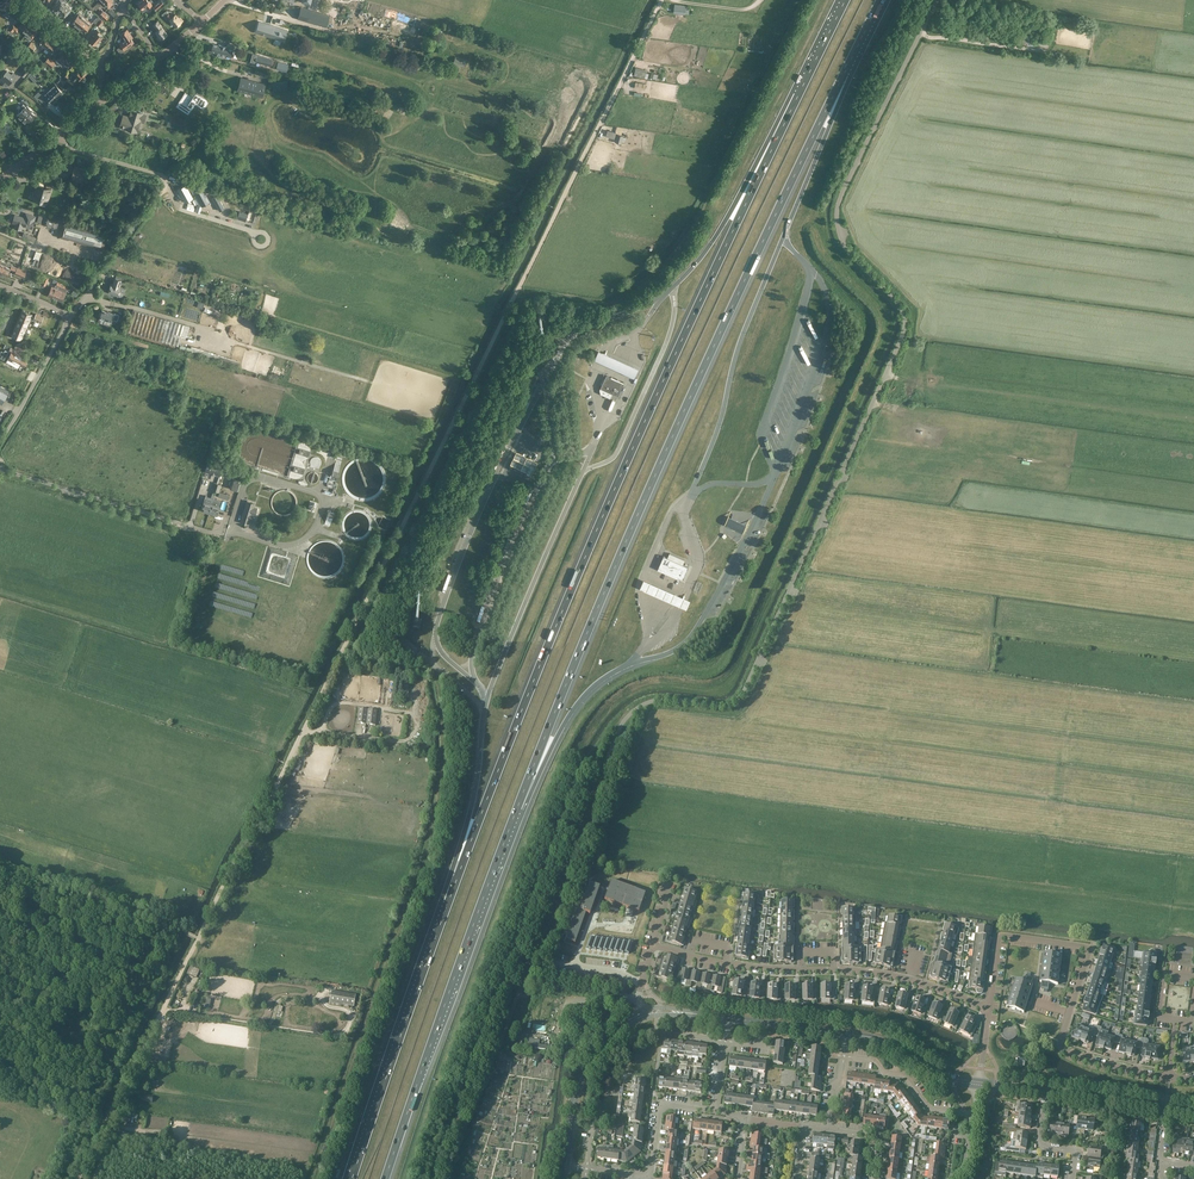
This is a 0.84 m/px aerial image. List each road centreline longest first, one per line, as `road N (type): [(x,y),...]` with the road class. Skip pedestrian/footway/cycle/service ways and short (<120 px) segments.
road 1 (track): [(197,938),(661,0)]
road 2 (unclassified): [(617,736),(652,703),(725,706),(743,694),(903,337),(902,310),(844,246),(837,212),(938,0)]
road 3 (motorway): [(799,95),(587,550),(448,901)]
road 4 (motorway): [(517,807),(679,422),(845,72)]
road 5 (track): [(312,1178),(423,872),(445,754),(440,668)]
road 6 (motorway): [(385,1178),(517,807)]
road 7 (residential): [(989,1009),(1001,934),(1084,946),(1063,1050),(1169,1078)]
road 8 (track): [(431,400),(87,293)]
road 9 (residential): [(989,1009),(882,974),(764,968),(654,946)]
road 10 (motorway): [(448,901),(352,1178)]
road 11 (unclassified): [(519,993),(617,736)]
road 12 (track): [(78,1178),(197,938)]
road 13 (motorway): [(799,95),(719,233),(660,300)]
road 14 (residential): [(262,239),(180,208),(163,176),(49,142)]
road 15 (track): [(303,733),(405,741),(419,727),(406,712),(343,703),(326,724)]
road 16 (residential): [(0,444),(69,319),(0,284)]
road 17 (motorway): [(486,700),(479,774),(448,901)]
road 18 (motorway): [(517,807),(570,714),(595,686),(633,662)]
road 19 (track): [(278,1001),(266,1025),(333,1033),(345,1027),(344,1010),(288,996)]
road 20 (motorway): [(785,234),(845,72)]
road 21 (track): [(69,319),(169,186)]
road 22 (track): [(265,288),(119,247)]
road 23 (residential): [(974,1114),(929,1107),(904,1075),(844,1056)]
road 24 (tertiary): [(567,1165),(581,1081),(608,1044)]
road 25 (residential): [(717,1111),(659,1110),(648,1175)]
road 26 (track): [(1044,47),(921,34)]
road 27 (residential): [(591,918),(574,967),(618,971),(642,984)]
road 28 (tertiary): [(1166,1109),(1045,1092)]

